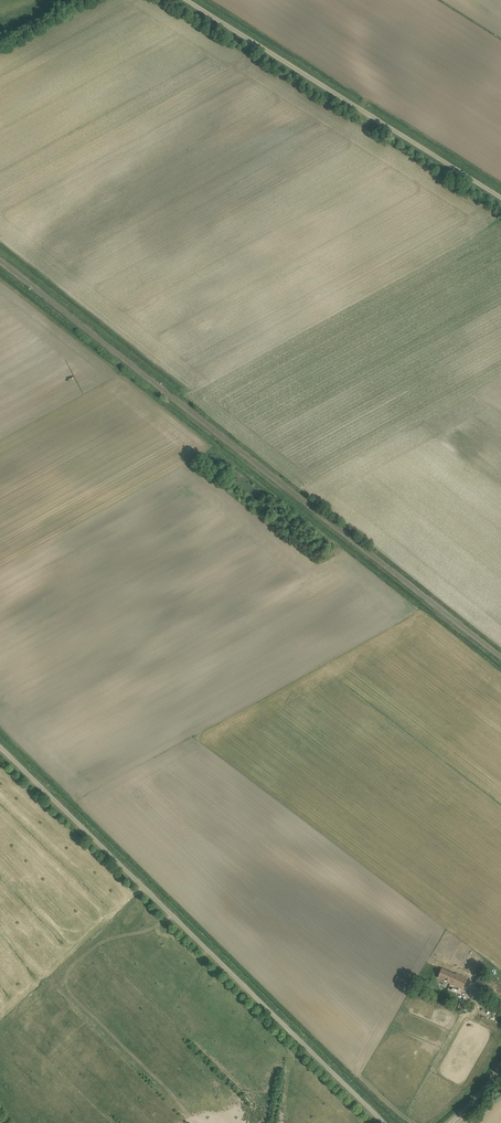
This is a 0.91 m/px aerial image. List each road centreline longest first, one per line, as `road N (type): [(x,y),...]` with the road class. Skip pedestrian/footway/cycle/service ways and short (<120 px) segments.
road 1 (residential): [(387,1122),(0,746)]
road 2 (unclassified): [(500,200),(185,0)]

